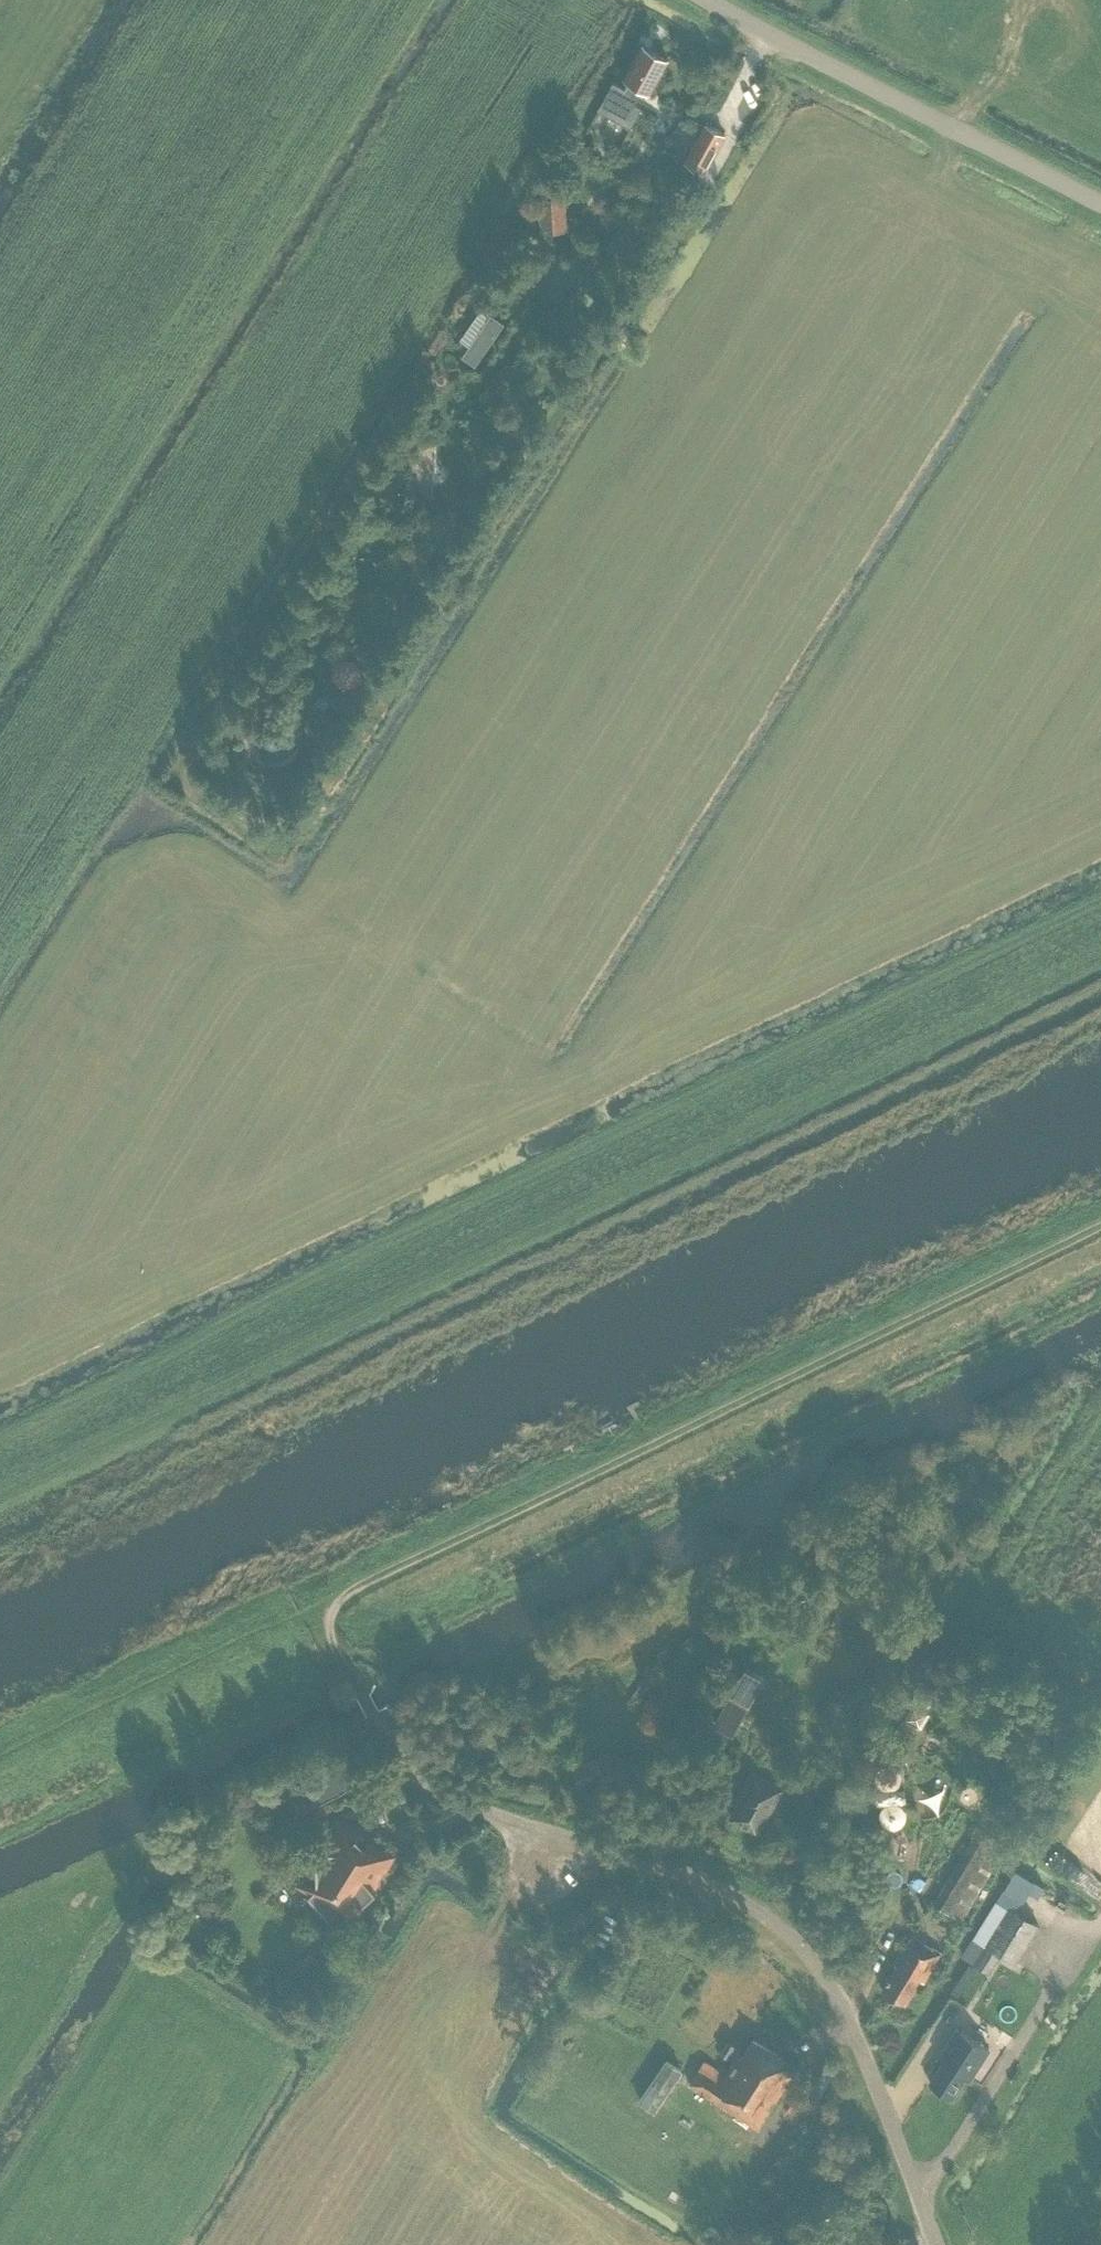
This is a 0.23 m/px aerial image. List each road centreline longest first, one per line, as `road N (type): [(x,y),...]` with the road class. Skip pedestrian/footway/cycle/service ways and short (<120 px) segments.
road 1 (unclassified): [(938,2244),(850,2017),(797,1941),(754,1904),(691,1874),(428,1786),(385,1731)]
road 2 (unclassified): [(1100,213),(916,122),(696,0)]

